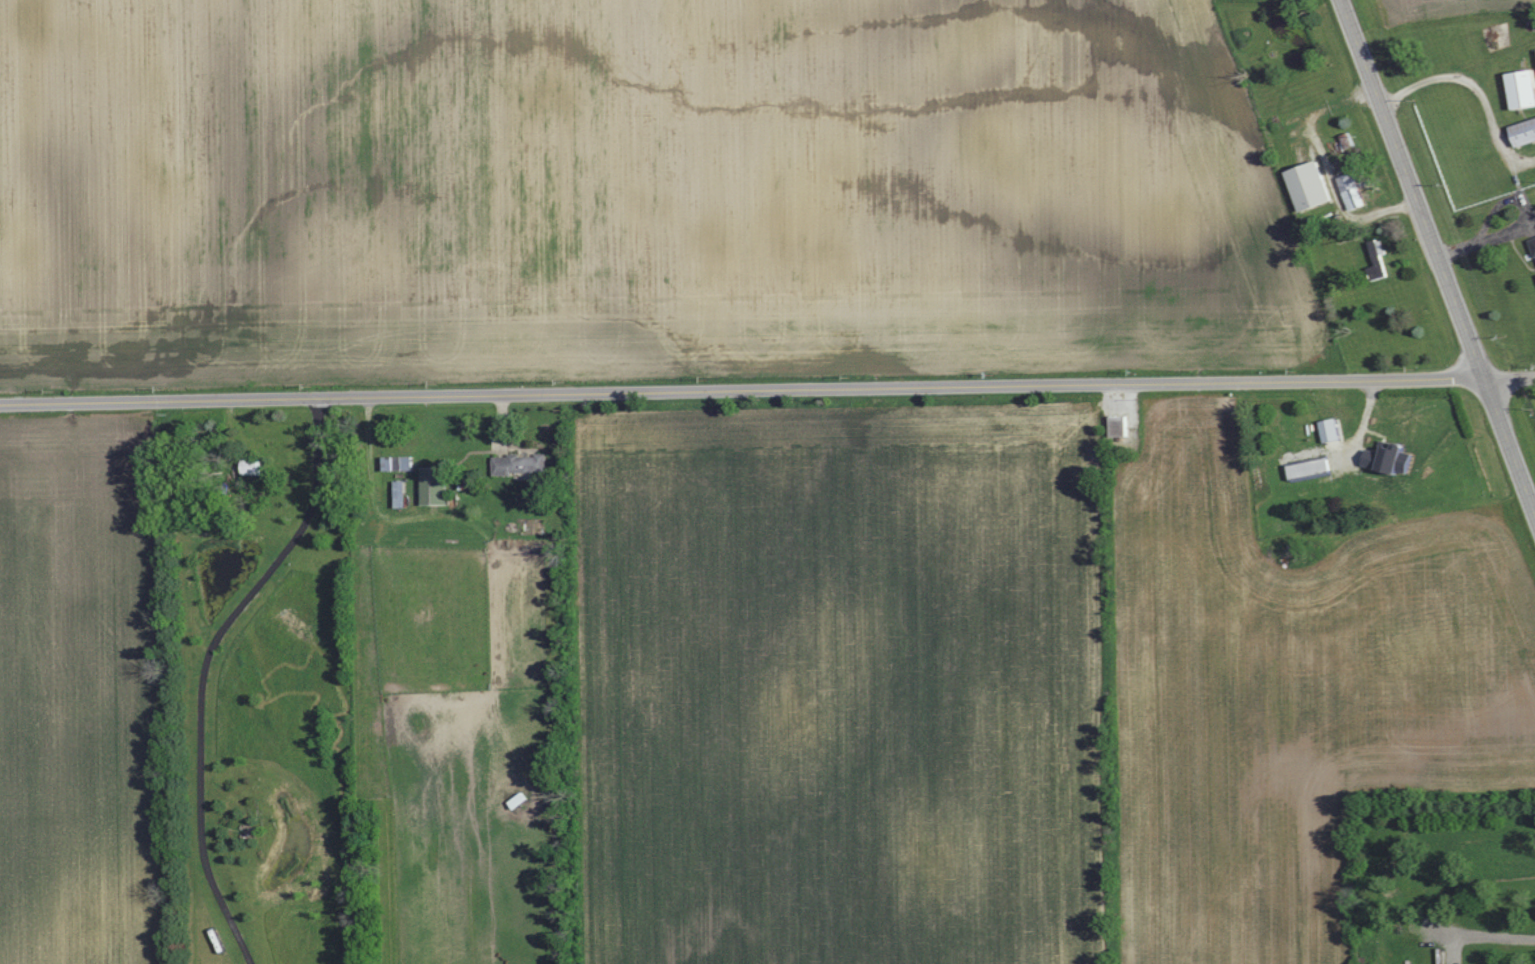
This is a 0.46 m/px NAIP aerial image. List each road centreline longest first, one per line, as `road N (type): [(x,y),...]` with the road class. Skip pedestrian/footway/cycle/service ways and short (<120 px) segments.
road 1 (residential): [(0,405),(1486,378)]
road 2 (primary): [(1486,378),(1342,0)]
road 3 (primary): [(1534,516),(1486,378)]

